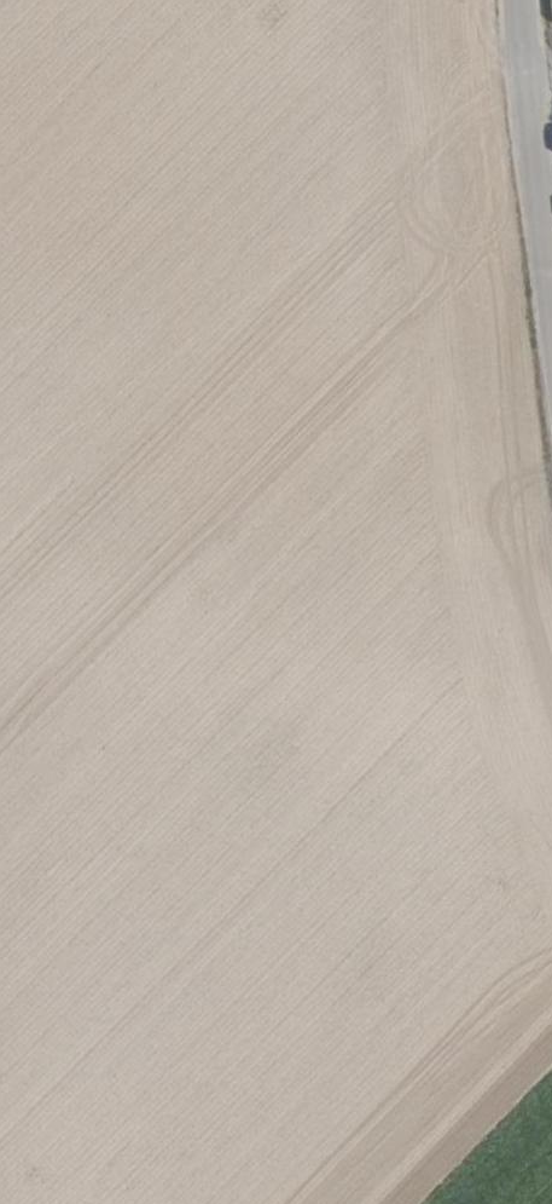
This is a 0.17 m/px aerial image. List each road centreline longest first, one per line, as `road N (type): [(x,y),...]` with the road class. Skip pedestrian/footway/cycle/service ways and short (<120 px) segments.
road 1 (unclassified): [(551,320),(519,0)]

